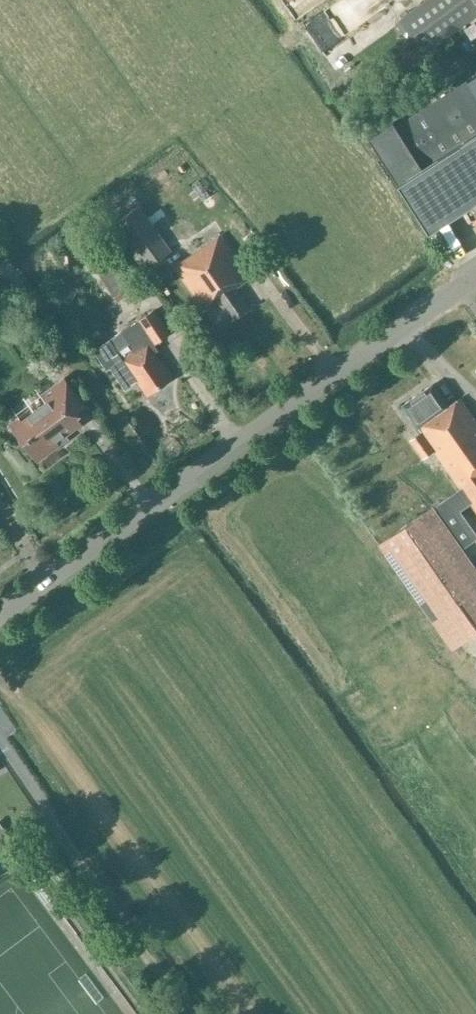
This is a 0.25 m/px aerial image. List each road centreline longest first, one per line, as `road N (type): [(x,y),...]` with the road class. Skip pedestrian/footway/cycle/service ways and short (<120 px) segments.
road 1 (tertiary): [(0,616),(475,278)]

